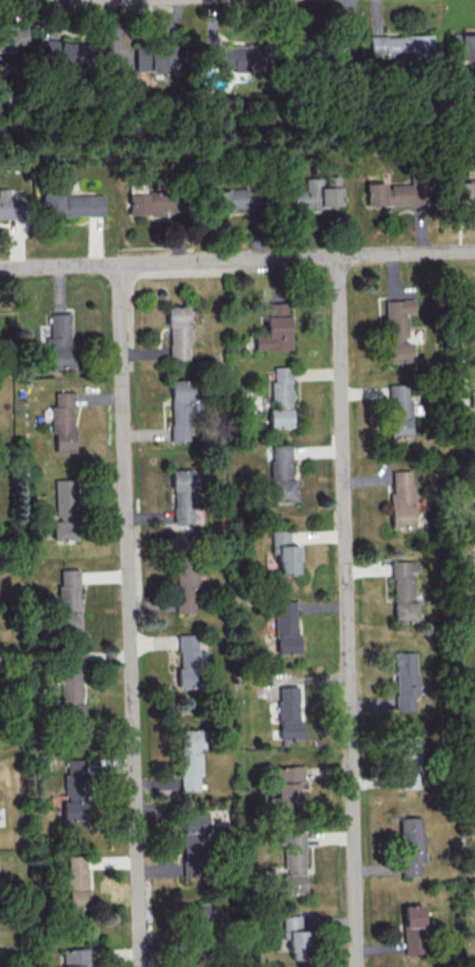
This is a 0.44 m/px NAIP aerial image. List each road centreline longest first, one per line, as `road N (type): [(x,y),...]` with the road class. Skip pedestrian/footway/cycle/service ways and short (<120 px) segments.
road 1 (residential): [(337,256),(358,966)]
road 2 (residential): [(118,265),(140,966)]
road 3 (residential): [(474,250),(0,269)]

